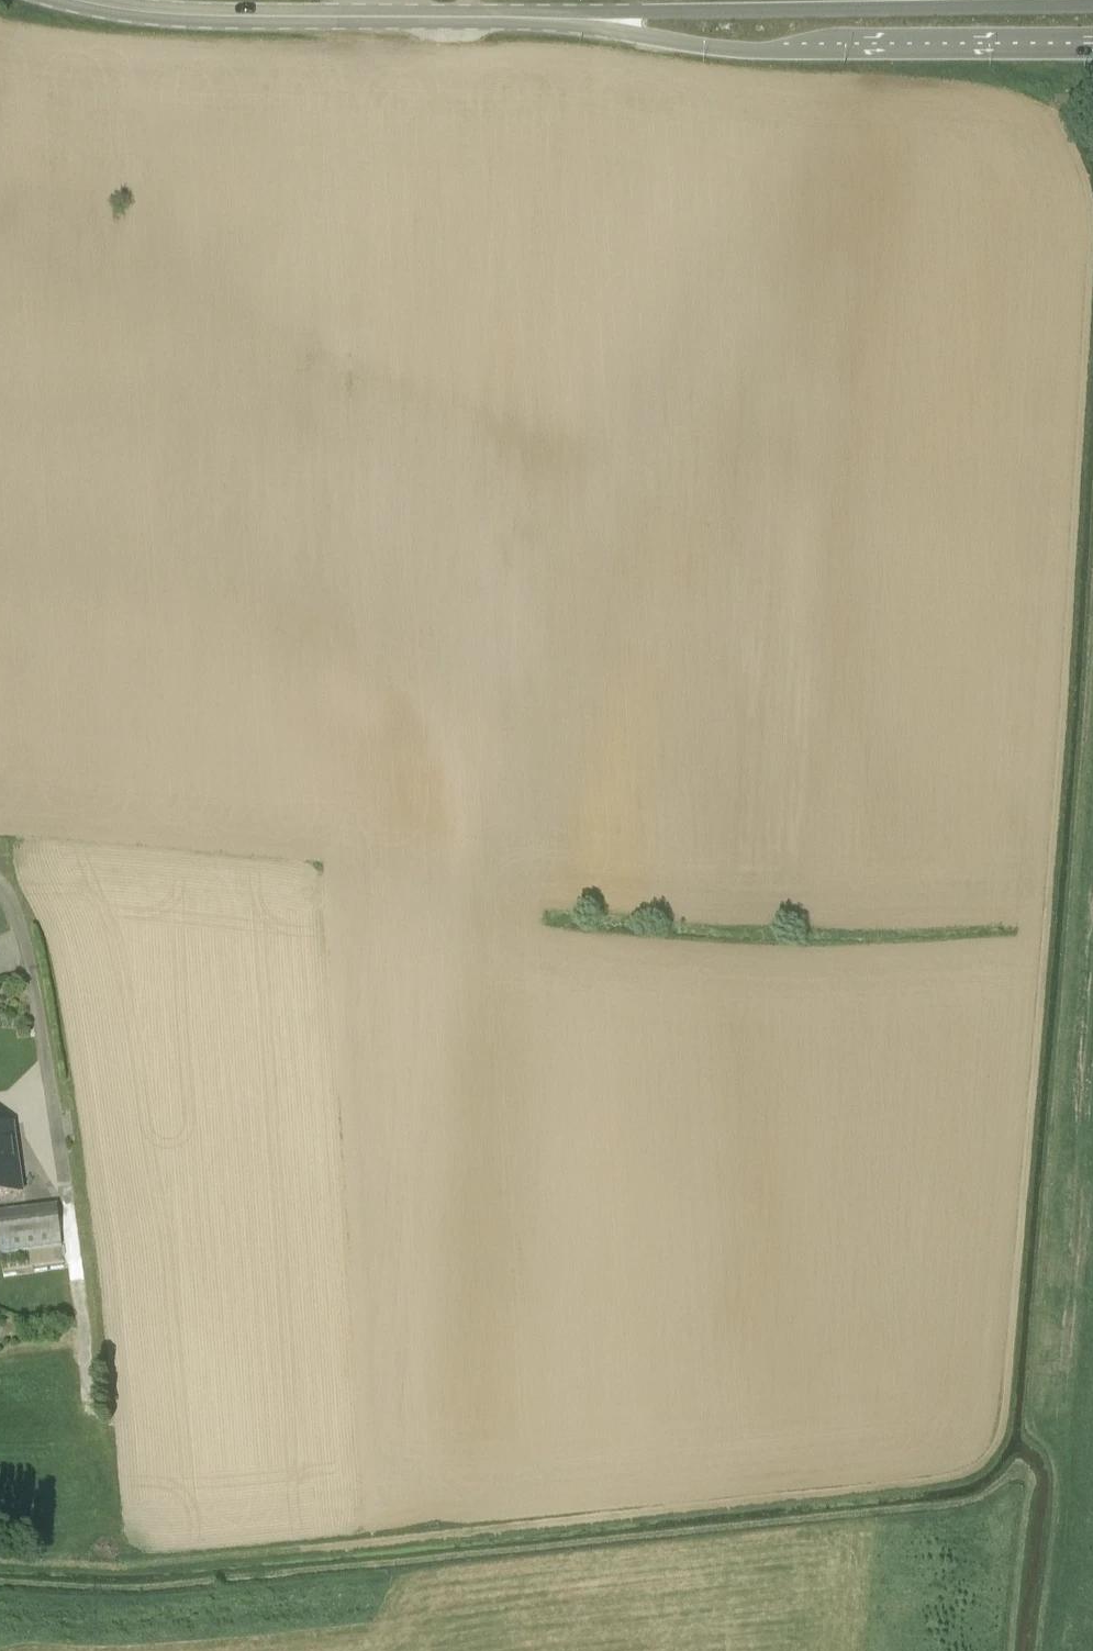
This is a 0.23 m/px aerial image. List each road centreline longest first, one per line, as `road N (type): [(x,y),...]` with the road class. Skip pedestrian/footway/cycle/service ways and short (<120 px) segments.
road 1 (tertiary): [(578,18),(728,53),(1092,44)]
road 2 (tertiary): [(1092,6),(578,18)]
road 3 (tertiary): [(78,0),(161,13),(578,18)]

